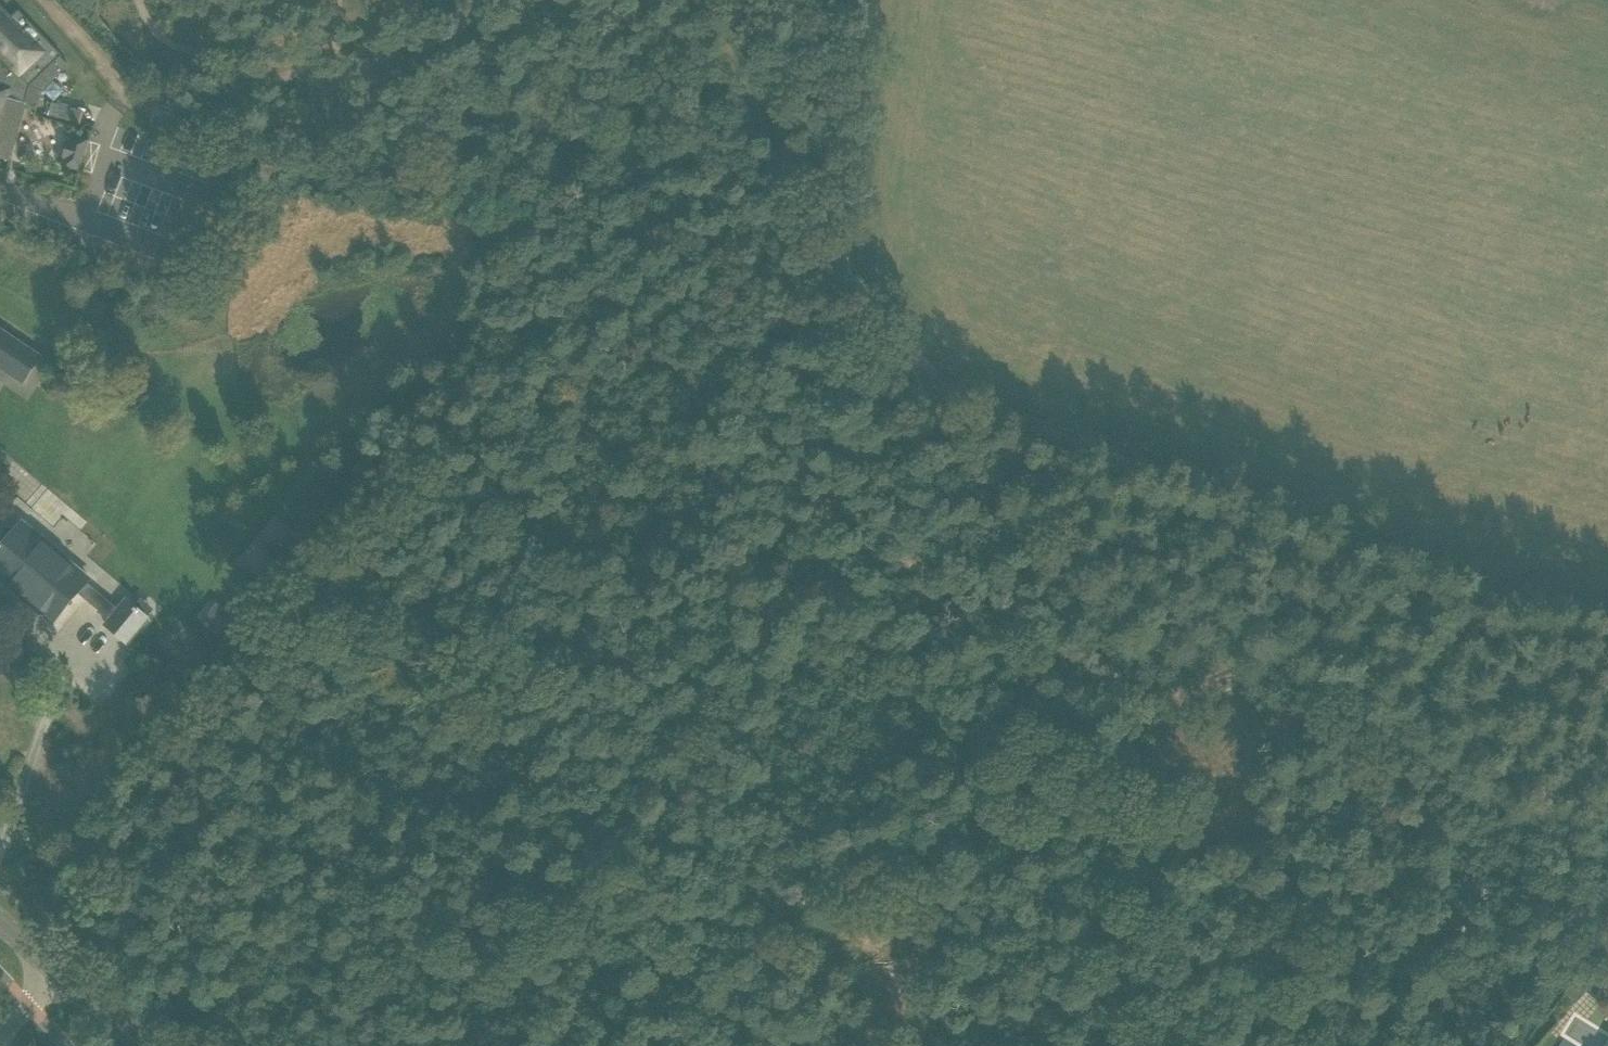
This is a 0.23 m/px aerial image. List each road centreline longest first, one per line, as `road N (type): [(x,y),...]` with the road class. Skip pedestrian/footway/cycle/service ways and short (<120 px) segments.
road 1 (track): [(1365,1045),(882,359)]
road 2 (track): [(41,0),(160,132),(515,188),(552,187),(733,91)]
road 3 (track): [(882,359),(1135,465),(1607,622)]
road 4 (track): [(882,359),(733,91)]
road 5 (tertiary): [(149,1045),(54,965)]

